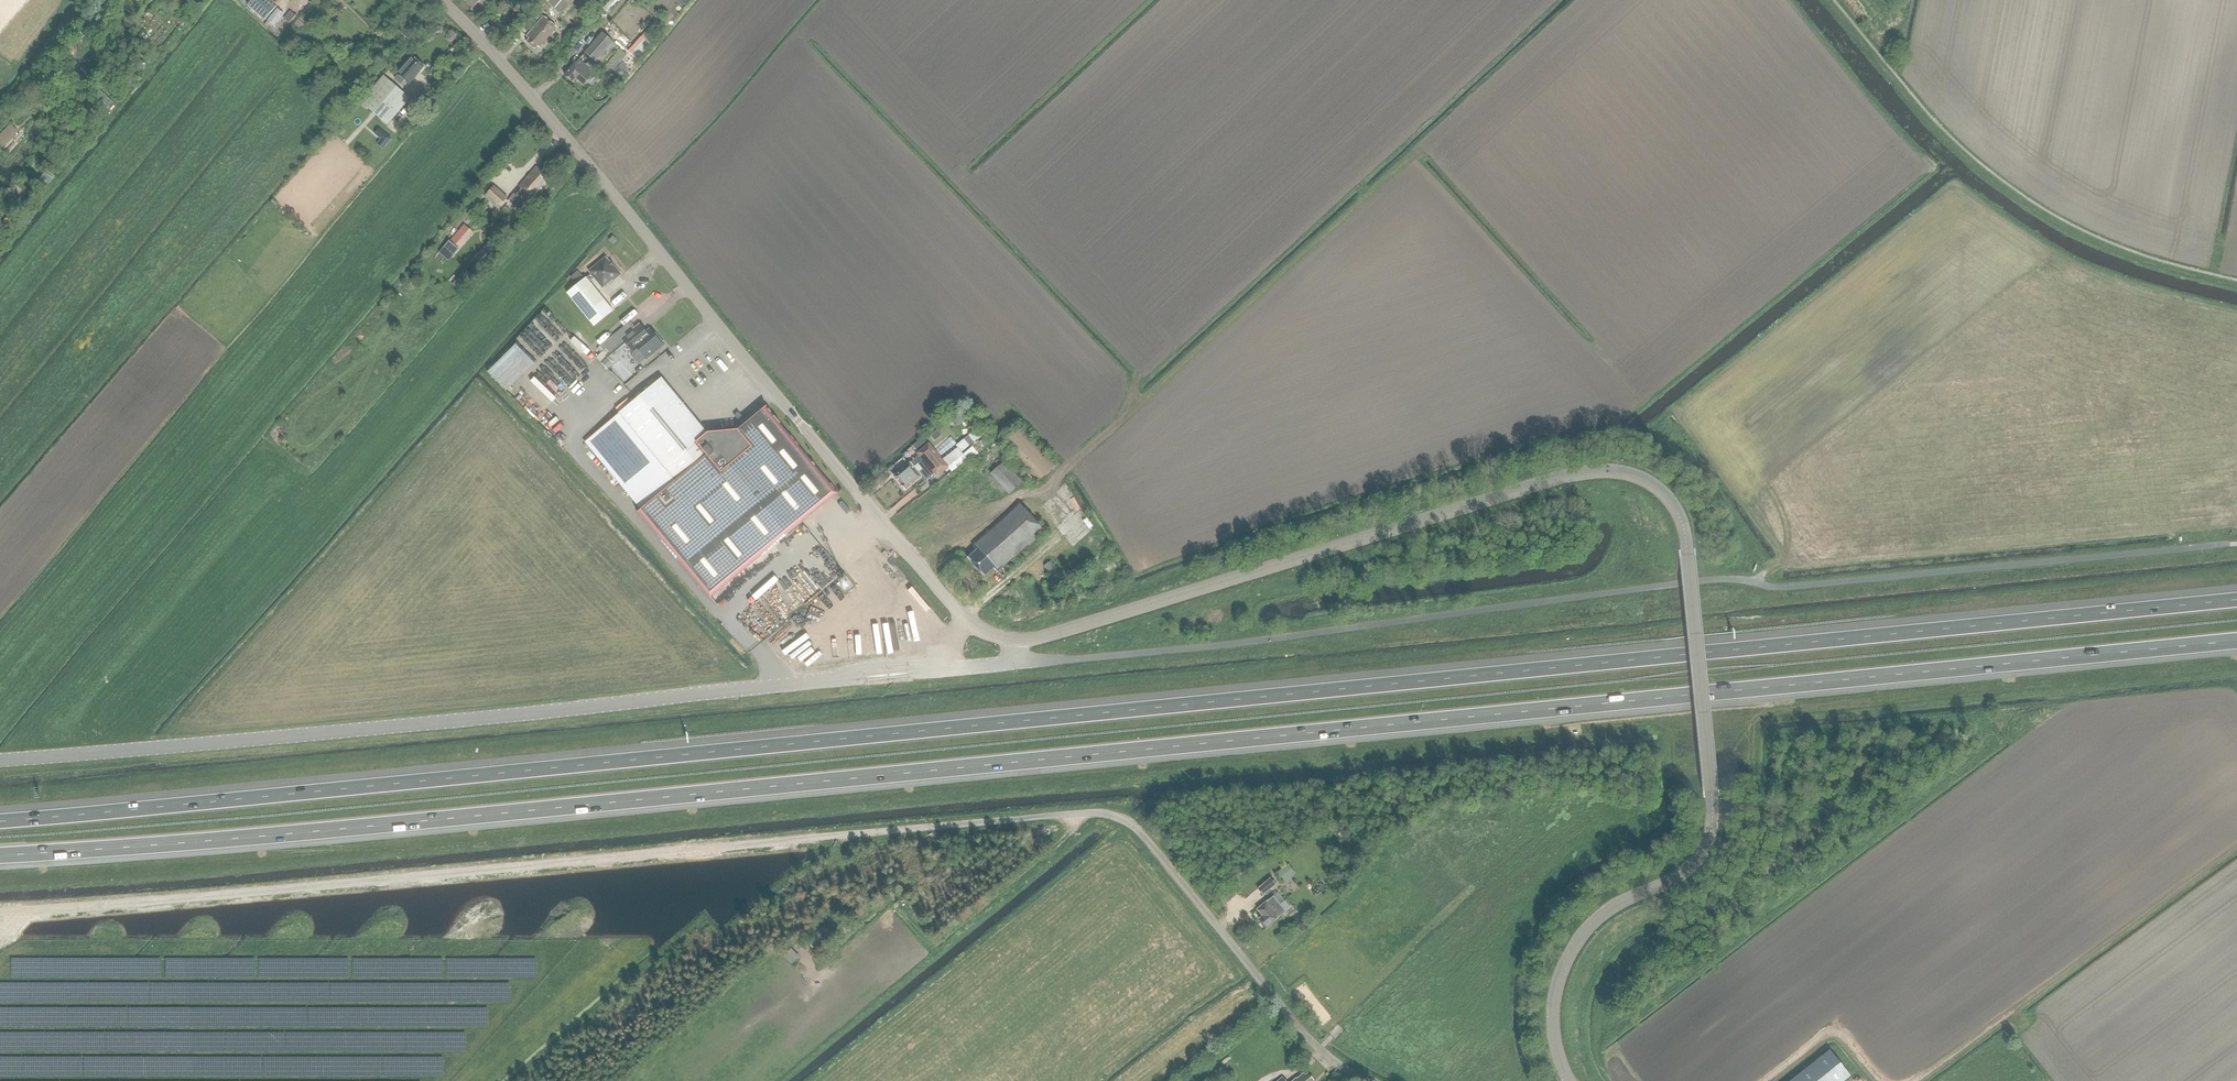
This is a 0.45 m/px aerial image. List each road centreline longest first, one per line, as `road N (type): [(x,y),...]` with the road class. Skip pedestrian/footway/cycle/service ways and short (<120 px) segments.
road 1 (motorway): [(2236,600),(0,821)]
road 2 (motorway): [(0,856),(326,831),(2236,641)]
road 3 (unclassified): [(1371,1080),(1330,1057),(1151,847),(1097,811),(215,900),(0,912)]
road 4 (unclassified): [(1014,664),(1243,643),(1720,579),(1778,588),(2229,544)]
road 5 (unclassified): [(0,760),(1014,664)]
road 6 (tertiary): [(1018,640),(992,635),(957,609),(442,0)]
road 7 (tertiary): [(1018,640),(1581,473),(1621,471),(1653,485),(1676,511),(1687,555)]
road 8 (tertiary): [(1570,1080),(1553,1025),(1563,965),(1611,908),(1691,865),(1710,828),(1687,555)]
road 9 (track): [(0,110),(91,0)]

